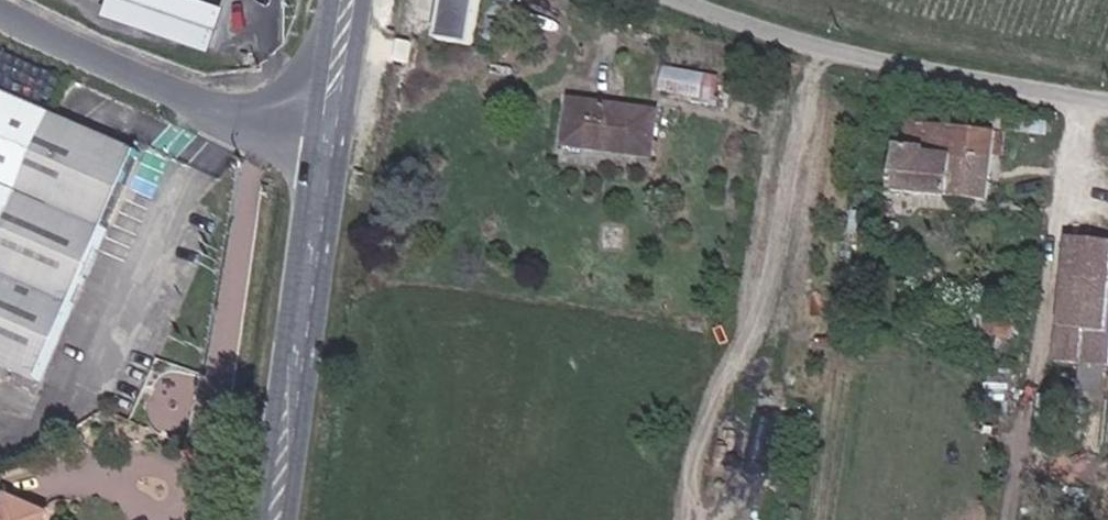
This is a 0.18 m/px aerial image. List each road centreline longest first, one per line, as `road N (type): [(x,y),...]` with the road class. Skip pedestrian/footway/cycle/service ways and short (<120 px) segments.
road 1 (unclassified): [(678,0),(820,47),(1107,101)]
road 2 (secondary): [(310,134),(258,519)]
road 3 (unclassified): [(310,134),(228,114),(0,11)]
road 4 (secondary): [(298,431),(295,349),(325,147),(310,134)]
road 5 (secondary): [(298,431),(339,139)]
road 6 (secondary): [(339,139),(363,0)]
road 7 (secondary): [(332,0),(310,134)]

